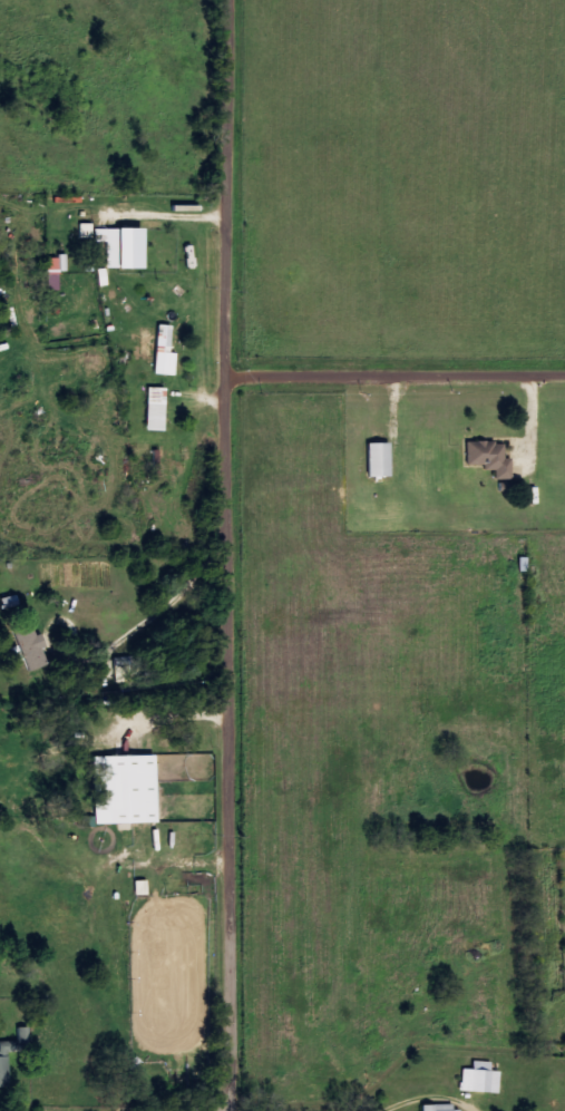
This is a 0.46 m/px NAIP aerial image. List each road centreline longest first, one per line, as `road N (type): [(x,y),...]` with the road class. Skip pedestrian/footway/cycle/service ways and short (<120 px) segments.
road 1 (residential): [(238,1110),(237,0)]
road 2 (residential): [(233,373),(564,373)]

